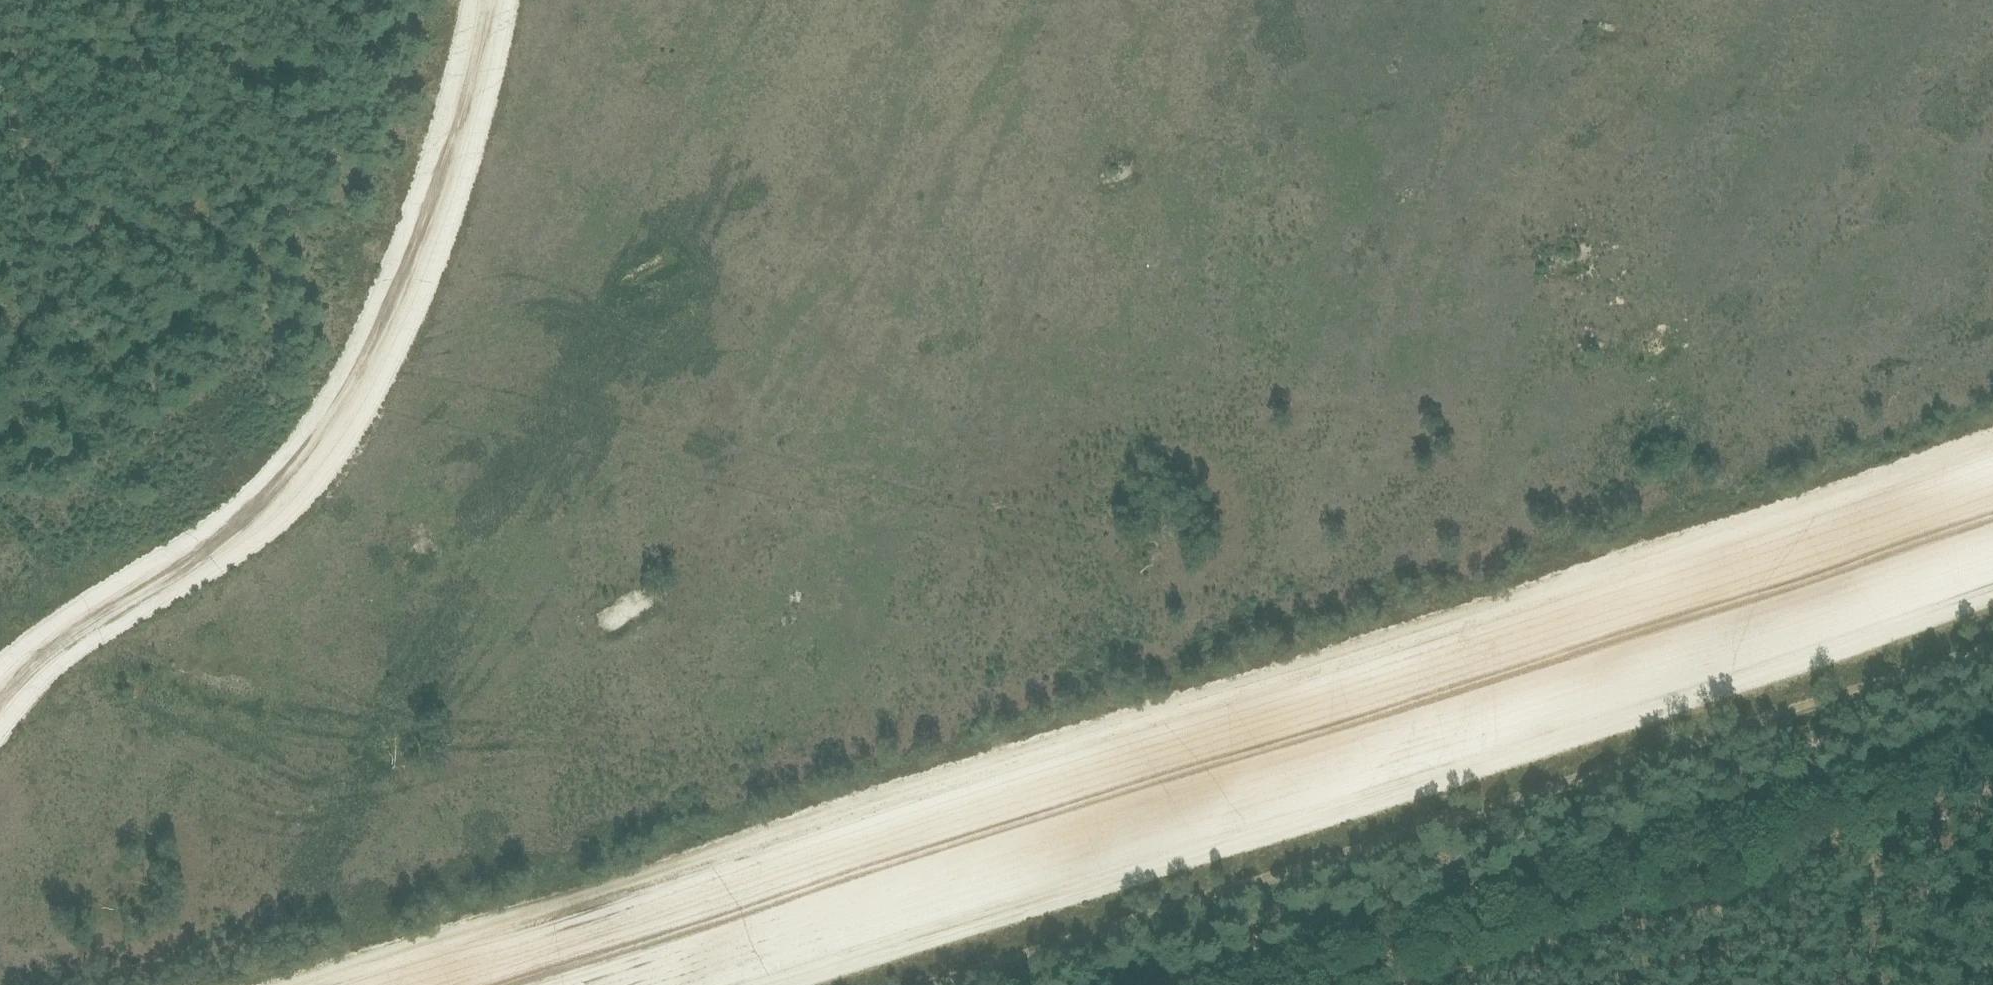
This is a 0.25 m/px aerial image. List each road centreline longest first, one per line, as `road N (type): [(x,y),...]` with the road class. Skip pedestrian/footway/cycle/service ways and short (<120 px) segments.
road 1 (track): [(1414,984),(1992,797)]

